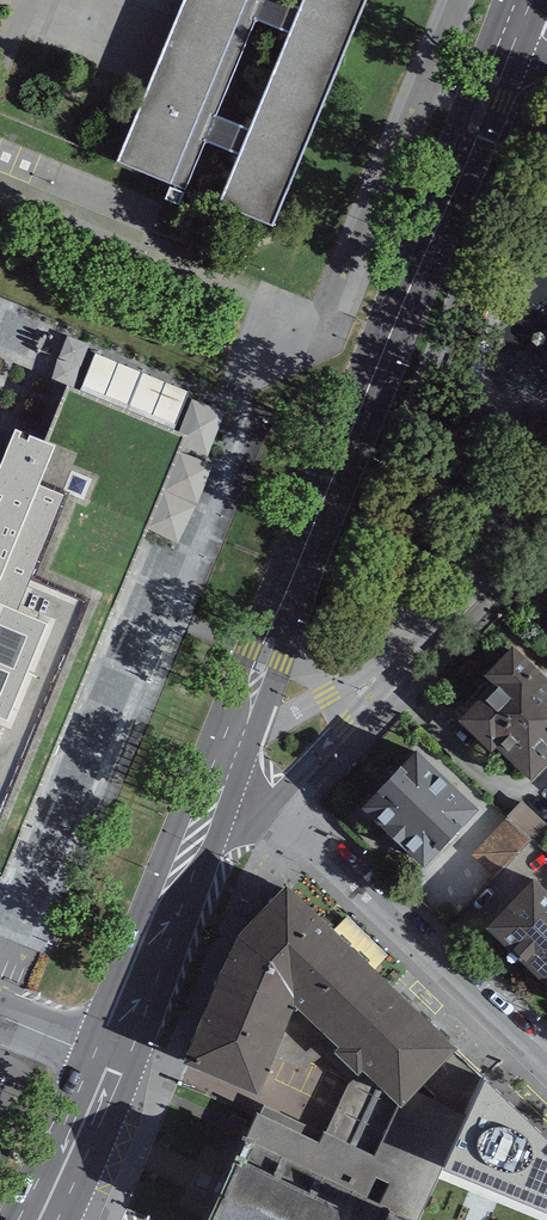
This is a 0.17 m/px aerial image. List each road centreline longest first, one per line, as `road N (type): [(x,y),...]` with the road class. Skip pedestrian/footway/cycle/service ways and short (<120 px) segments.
road 1 (primary): [(514,17),(228,748)]
road 2 (residential): [(266,808),(546,1074)]
road 3 (primary): [(208,806),(112,1061)]
road 4 (residential): [(368,678),(546,495)]
road 5 (primary): [(112,1061),(41,1219)]
road 6 (residential): [(266,808),(344,728),(368,678)]
road 7 (residential): [(368,678),(228,748)]
road 8 (residential): [(112,1061),(0,1017)]

